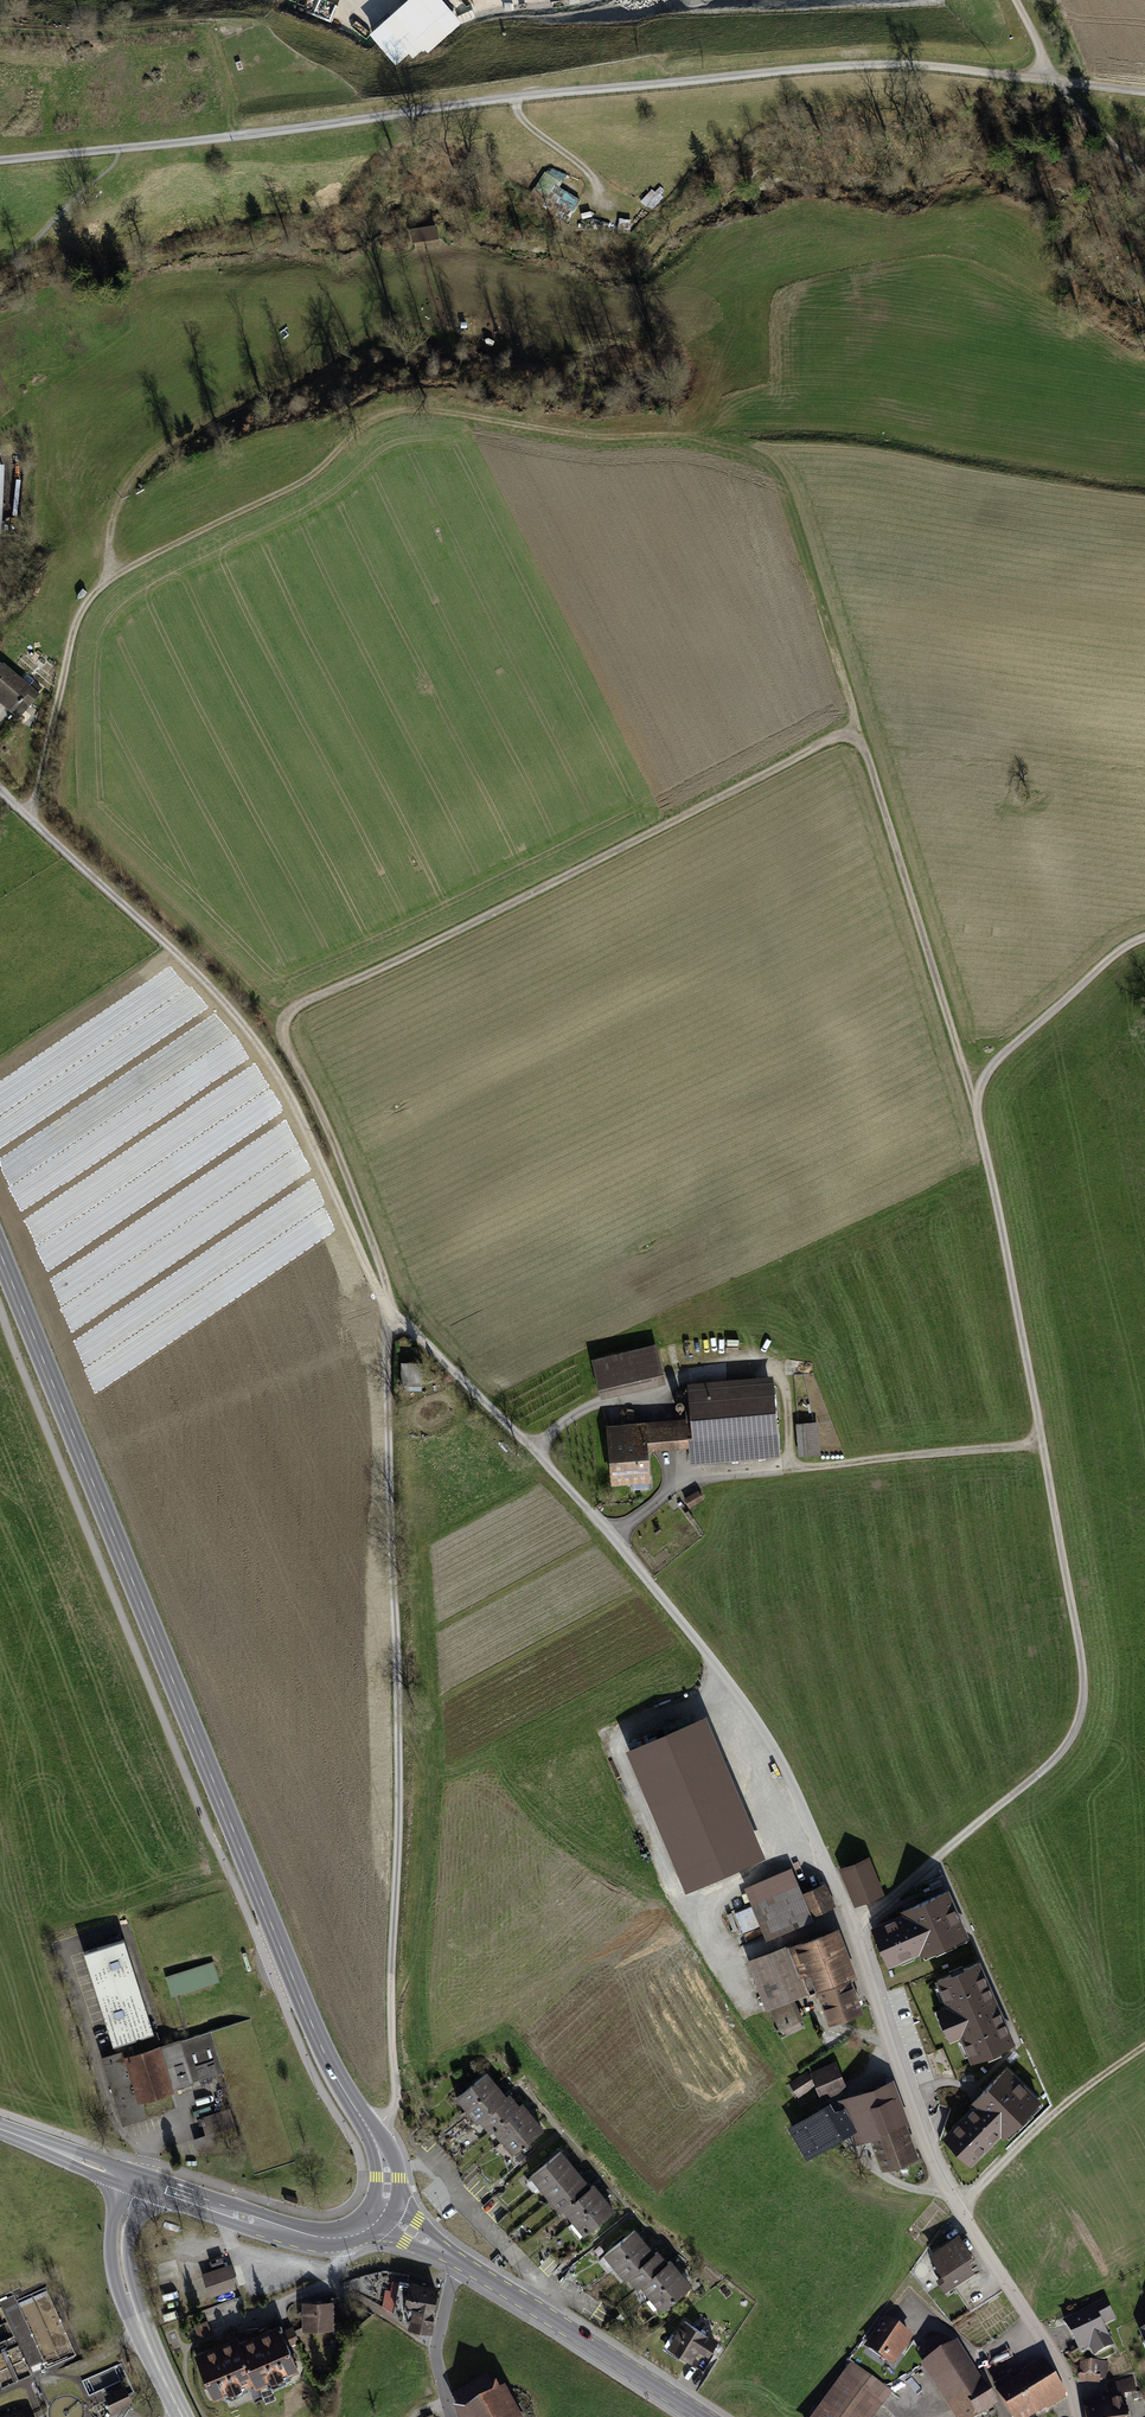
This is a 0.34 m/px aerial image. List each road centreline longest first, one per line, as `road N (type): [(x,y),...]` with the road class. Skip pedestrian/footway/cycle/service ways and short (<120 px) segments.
road 1 (track): [(372,2131),(397,2101),(390,1977),(399,1776),(385,1339),(394,1315),(279,1020),(313,994),(855,725),(976,1112)]
road 2 (residential): [(394,1315),(533,1450),(733,1684),(802,1795),(948,2185),(1070,2380),(1080,2416)]
road 3 (track): [(855,725),(806,558),(774,474),(754,458),(690,442),(413,415),(376,422),(297,488),(183,542),(89,601),(70,645),(28,820)]
road 4 (track): [(850,1918),(907,1893),(925,1866),(1063,1752),(1083,1715),(1085,1671),(976,1112),(989,1067),(1123,947),(1144,938)]
road 5 (tertiary): [(380,2215),(383,2153),(315,2032),(0,1252)]
road 6 (track): [(119,149),(517,97),(851,69),(1051,77),(1144,91)]
road 7 (track): [(394,1315),(369,1282),(259,1046),(155,932)]
road 8 (track): [(610,1536),(677,1484),(1043,1444)]
road 9 (tertiary): [(458,2260),(705,2416)]
road 10 (tertiary): [(136,2180),(310,2236),(349,2235),(380,2215)]
road 11 (tertiary): [(183,2416),(121,2272),(118,2241),(136,2180)]
road 12 (track): [(1144,2046),(1080,2088),(960,2205)]
road 13 (residential): [(458,2260),(435,2347),(450,2416)]
road 14 (tertiary): [(0,2129),(136,2180)]

